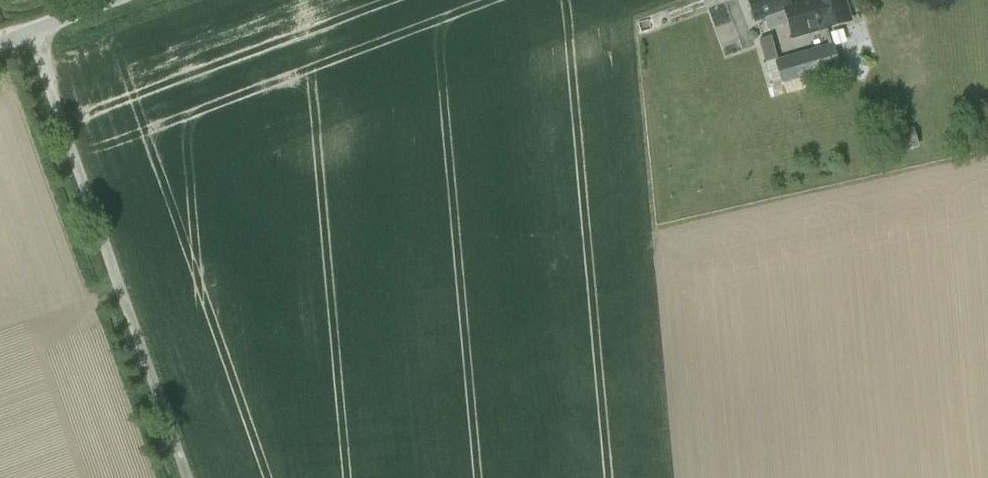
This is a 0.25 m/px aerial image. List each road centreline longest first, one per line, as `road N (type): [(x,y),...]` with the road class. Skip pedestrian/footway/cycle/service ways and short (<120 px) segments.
road 1 (track): [(26,32),(185,477)]

